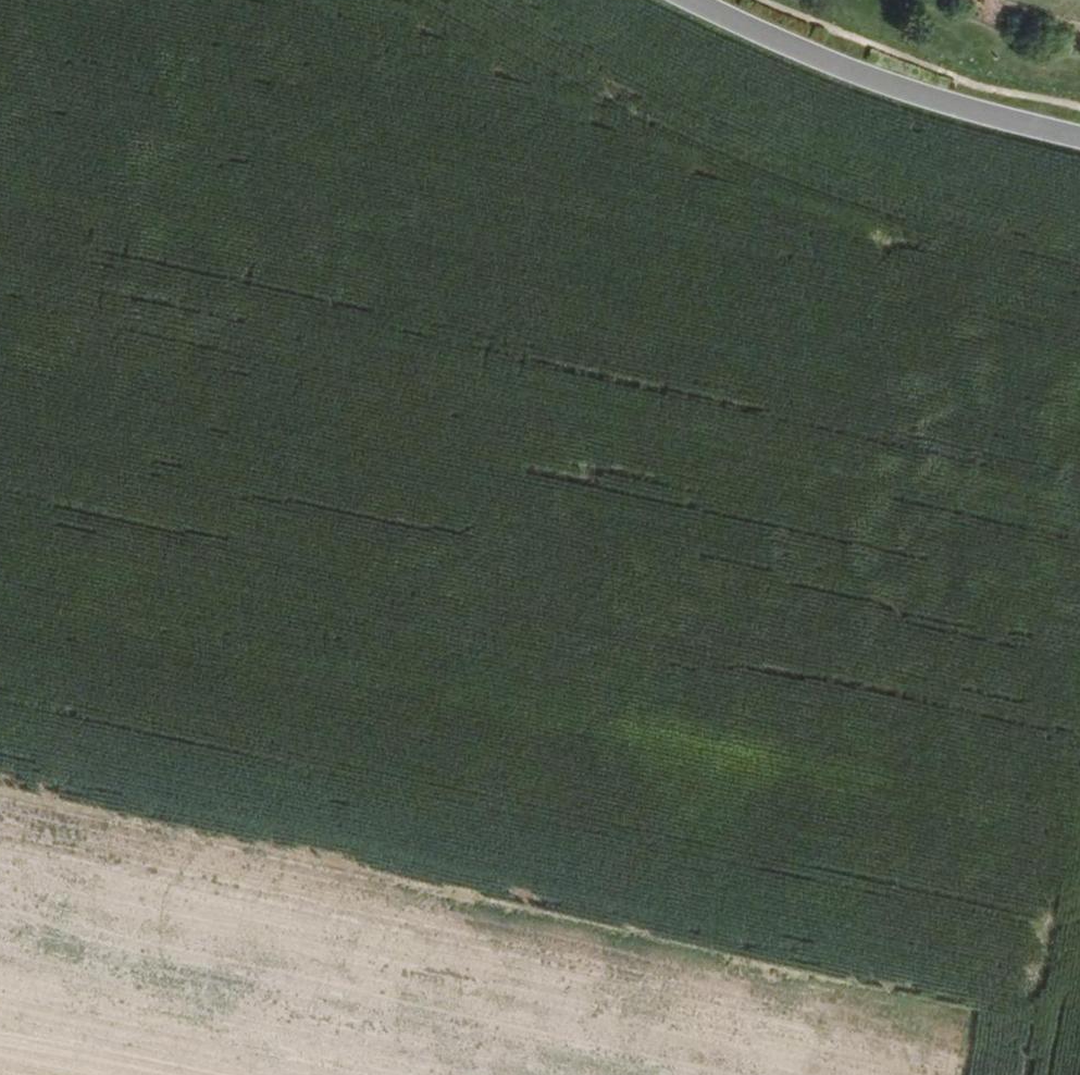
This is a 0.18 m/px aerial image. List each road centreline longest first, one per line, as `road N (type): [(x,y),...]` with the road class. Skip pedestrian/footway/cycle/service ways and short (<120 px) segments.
road 1 (unclassified): [(709,0),(897,89),(1079,132)]

